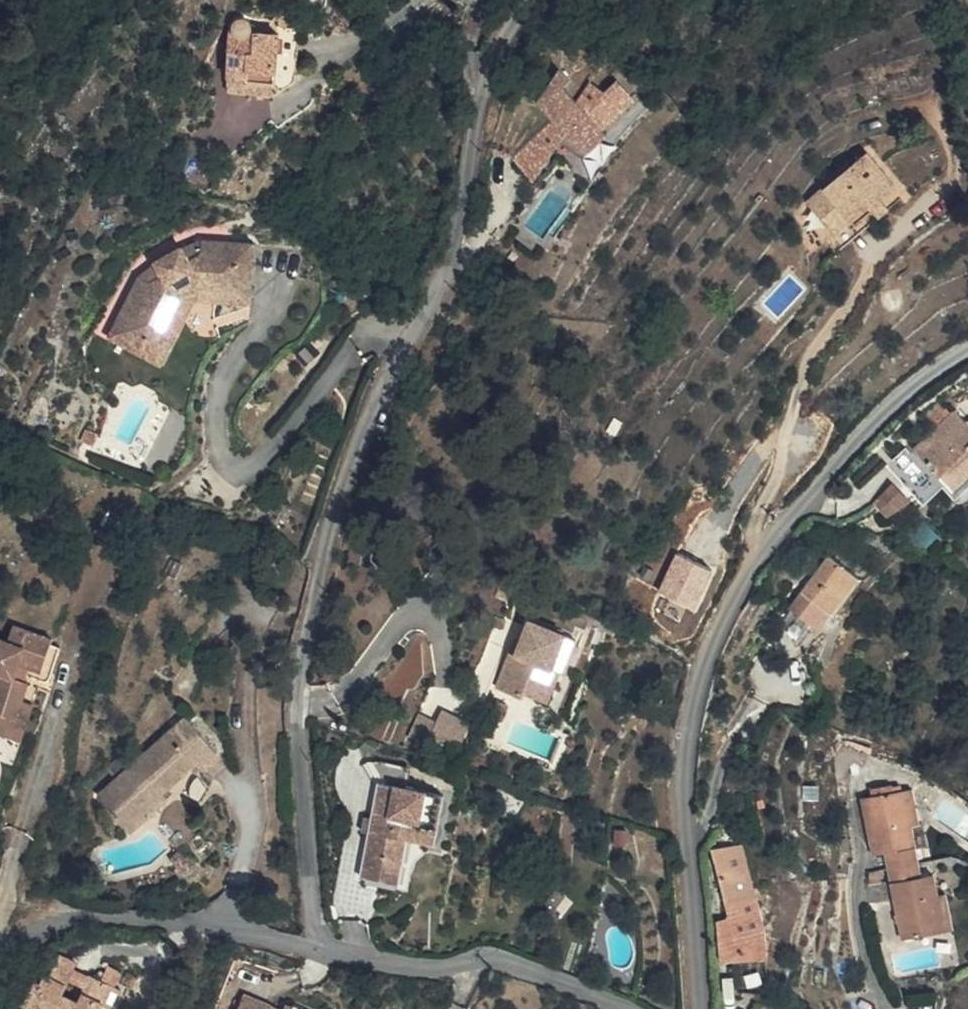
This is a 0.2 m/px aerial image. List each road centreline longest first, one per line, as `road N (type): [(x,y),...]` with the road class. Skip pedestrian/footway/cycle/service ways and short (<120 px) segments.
road 1 (residential): [(320,951),(307,880),(299,735),(309,633),(356,463),(408,338),(453,258),(486,60),(519,0)]
road 2 (residential): [(701,1008),(702,921),(685,791),(695,710),(719,636),(785,524),(872,429),(967,350)]
road 3 (residential): [(0,945),(59,918),(130,917),(320,951)]
road 4 (residential): [(320,951),(433,968),(499,959),(624,1008)]

